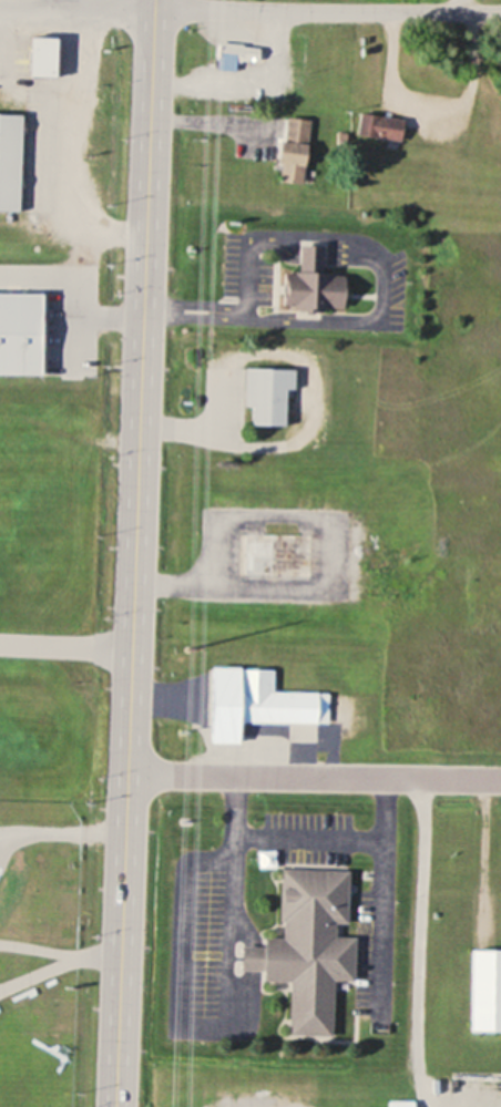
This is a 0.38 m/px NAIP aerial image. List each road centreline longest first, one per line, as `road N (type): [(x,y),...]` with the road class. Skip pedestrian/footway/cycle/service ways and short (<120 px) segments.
road 1 (primary): [(115,1106),(155,0)]
road 2 (residential): [(500,11),(0,6)]
road 3 (residential): [(500,781),(126,775)]

